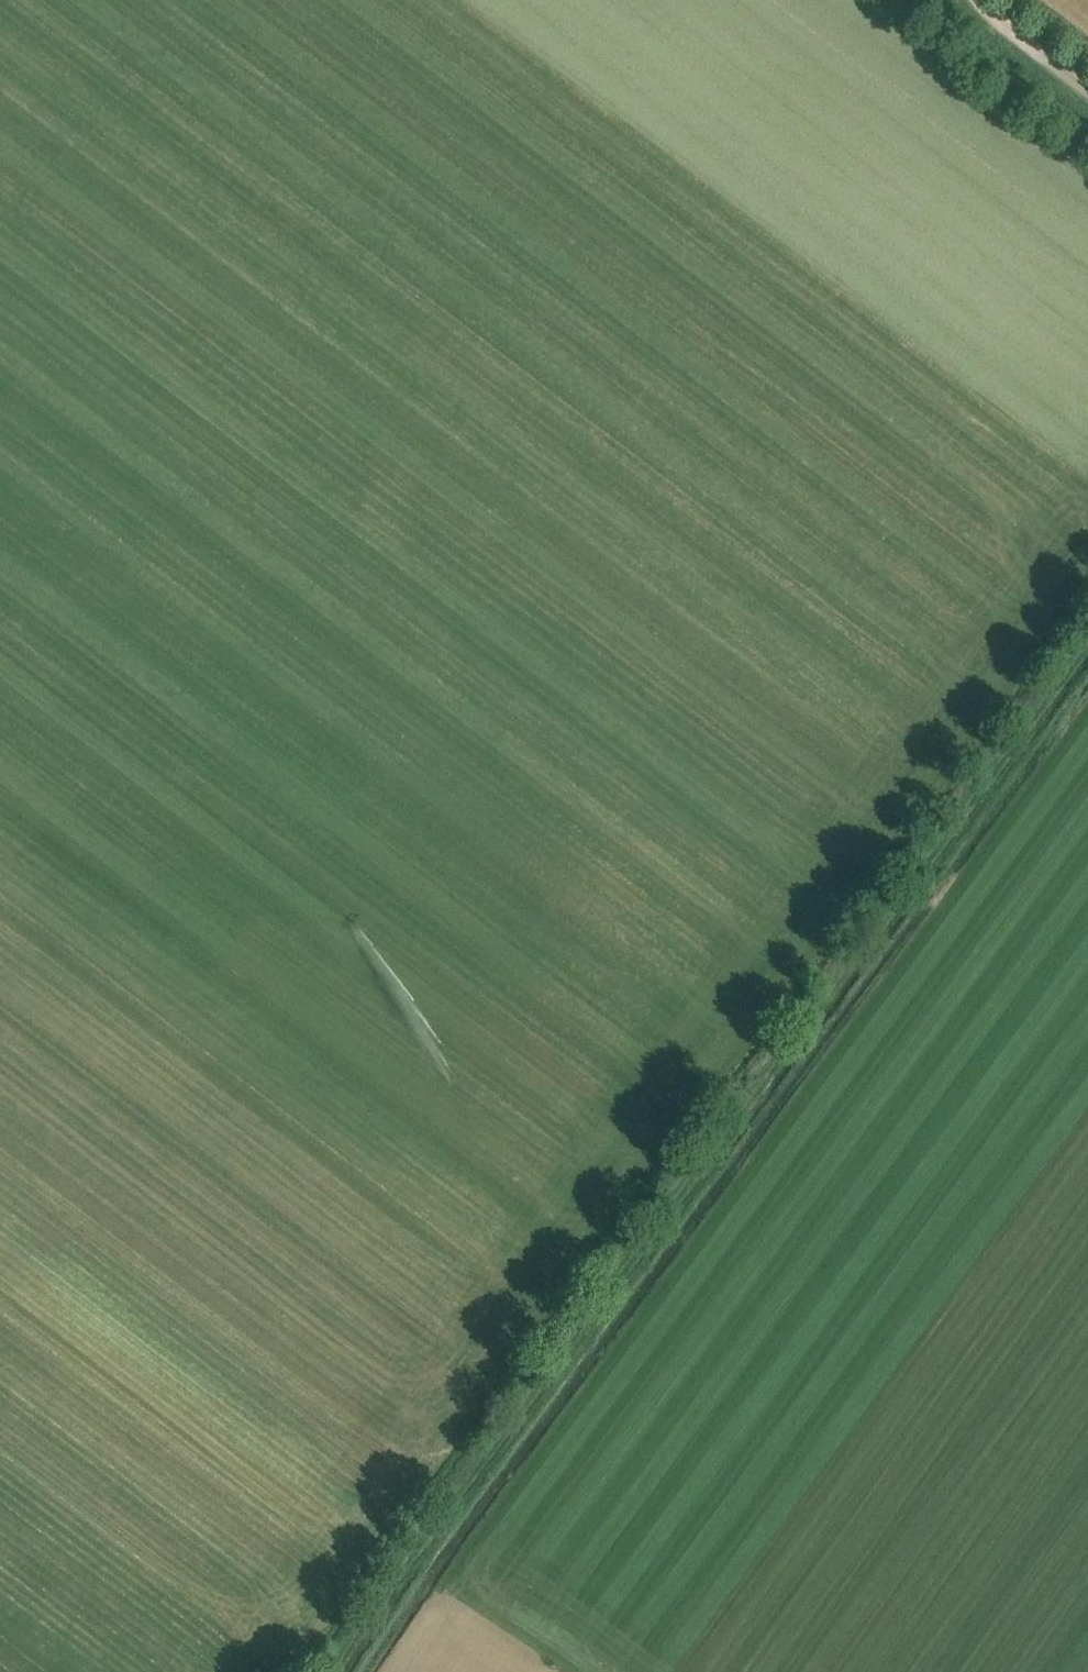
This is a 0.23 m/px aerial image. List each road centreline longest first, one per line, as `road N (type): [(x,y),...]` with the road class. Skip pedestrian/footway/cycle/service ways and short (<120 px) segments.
road 1 (track): [(972,0),(1087,93)]

